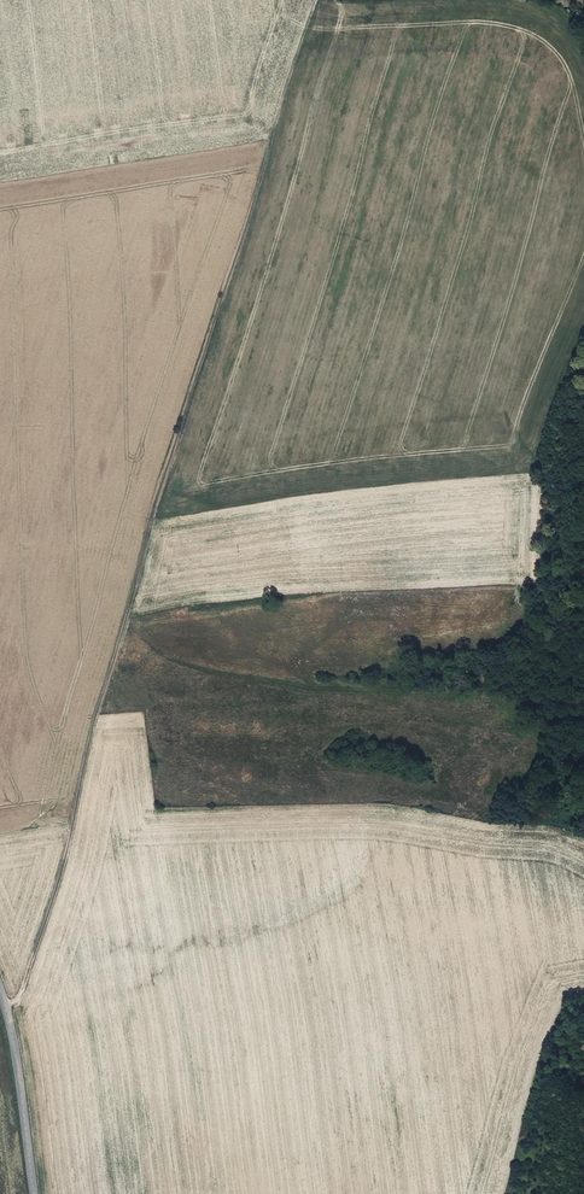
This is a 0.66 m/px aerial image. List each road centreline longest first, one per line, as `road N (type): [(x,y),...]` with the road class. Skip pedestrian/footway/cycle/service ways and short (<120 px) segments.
road 1 (track): [(315,0),(150,525),(26,975),(17,998),(2,1004)]
road 2 (tertiary): [(31,1193),(0,997)]

